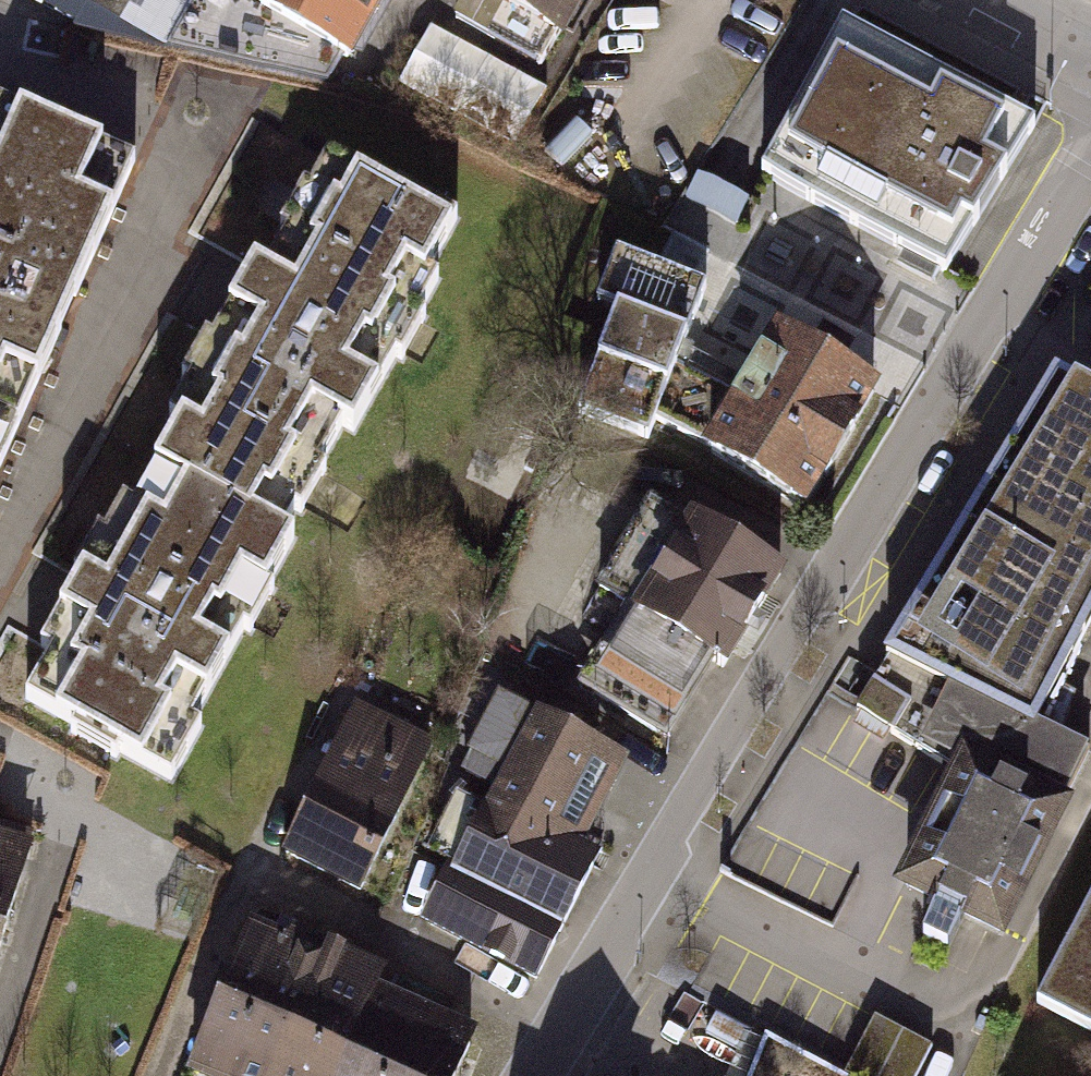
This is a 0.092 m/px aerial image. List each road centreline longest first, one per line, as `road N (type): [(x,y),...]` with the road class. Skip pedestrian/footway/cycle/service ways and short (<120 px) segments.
road 1 (residential): [(1090,151),(528,1075)]

